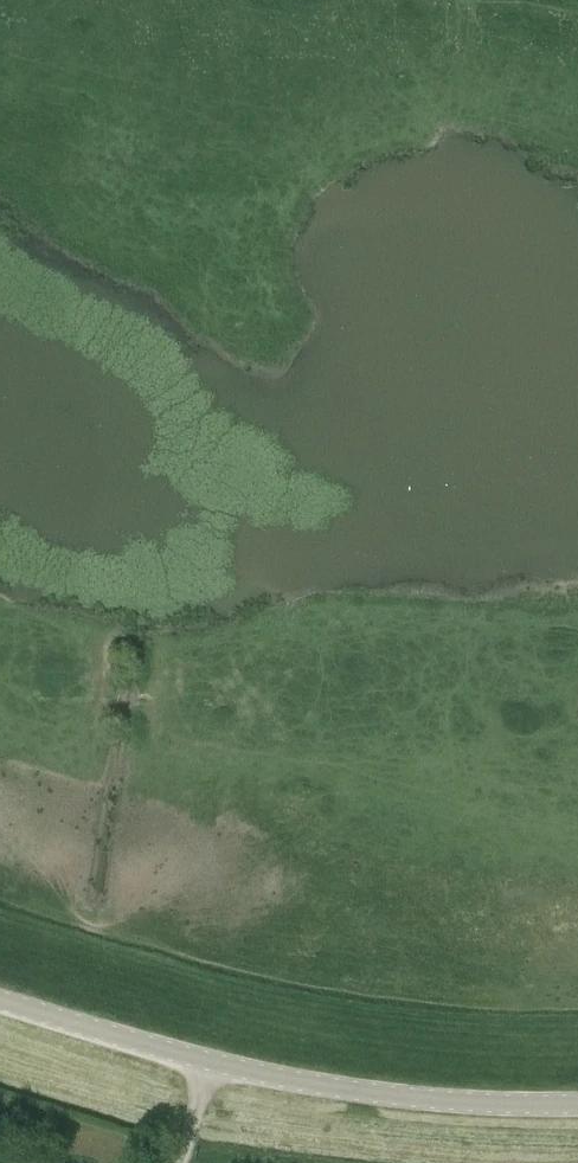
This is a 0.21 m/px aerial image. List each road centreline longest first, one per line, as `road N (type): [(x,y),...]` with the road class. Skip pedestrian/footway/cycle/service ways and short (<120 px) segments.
road 1 (unclassified): [(577,1100),(272,1073),(0,998)]

